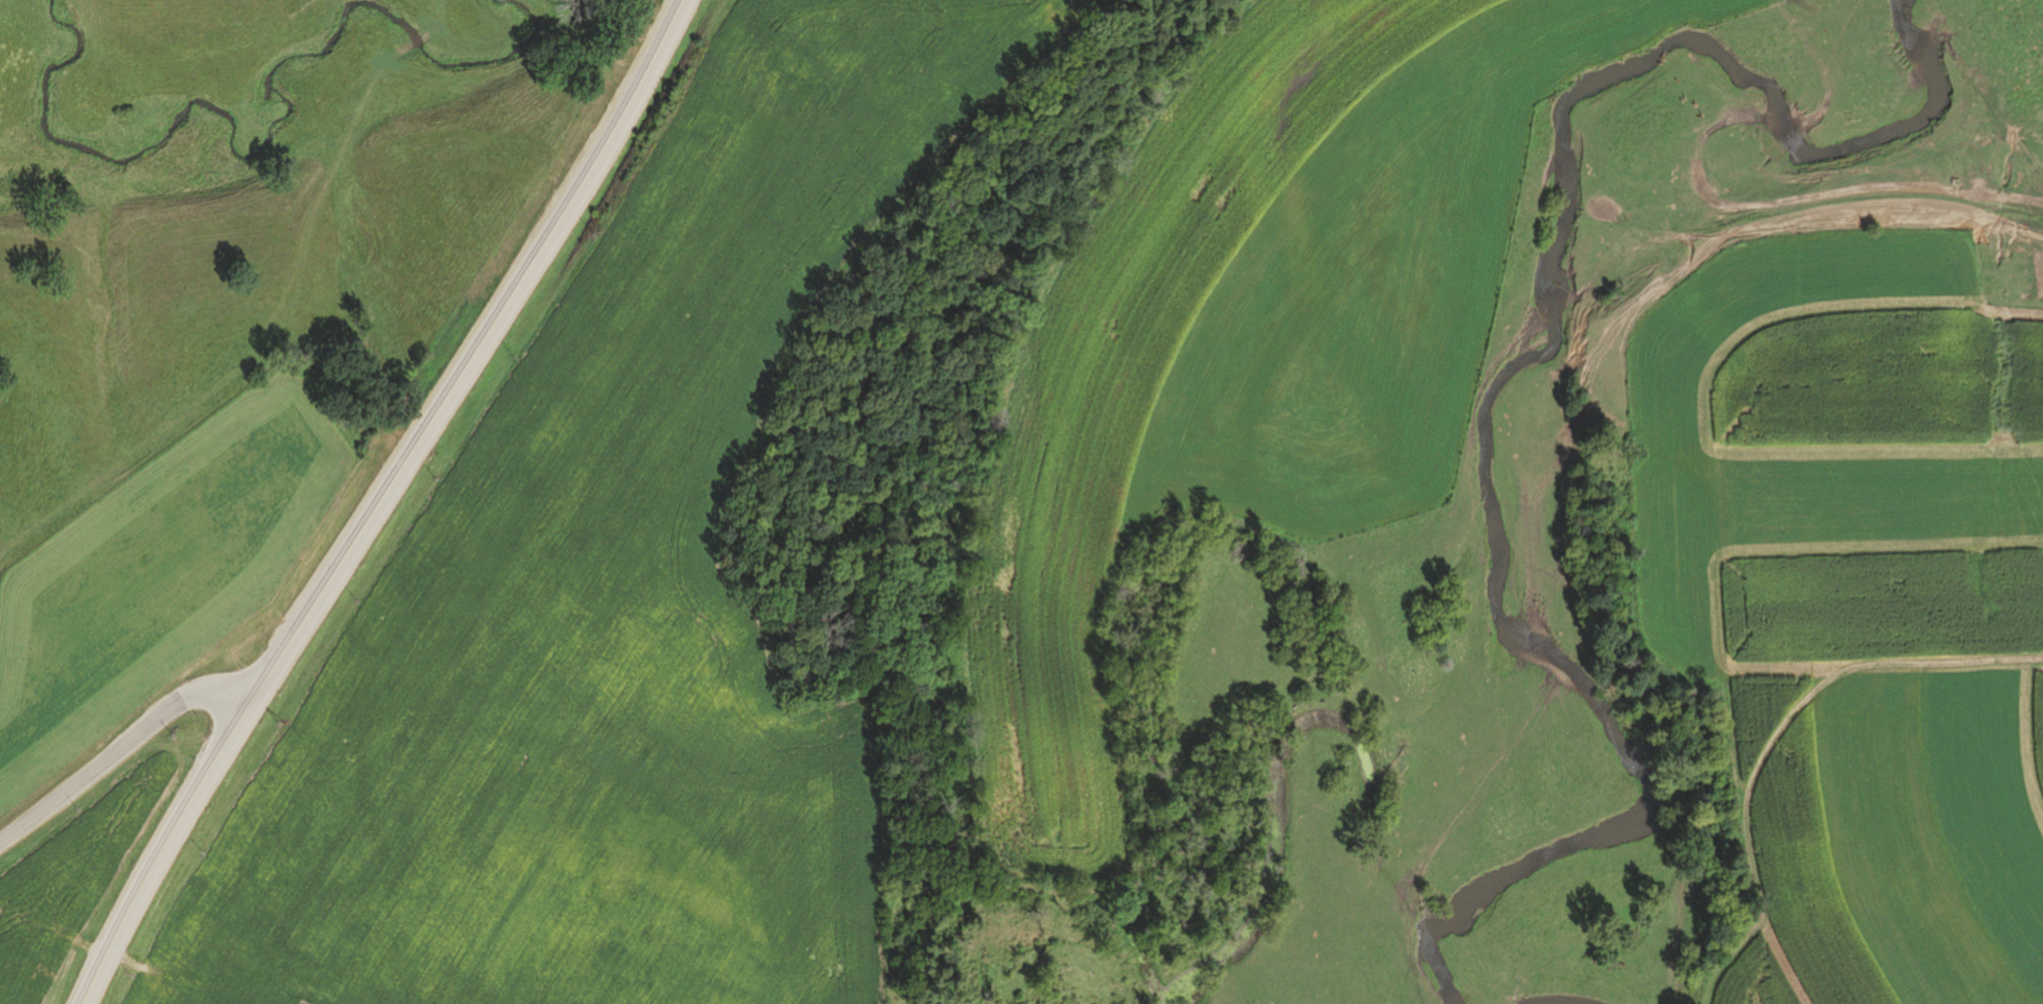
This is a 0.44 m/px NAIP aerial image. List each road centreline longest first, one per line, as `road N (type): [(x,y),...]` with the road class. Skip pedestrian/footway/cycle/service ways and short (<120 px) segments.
road 1 (primary): [(82,1003),(176,821),(609,141),(683,0)]
road 2 (secondary): [(0,856),(174,711),(216,703),(244,715)]

